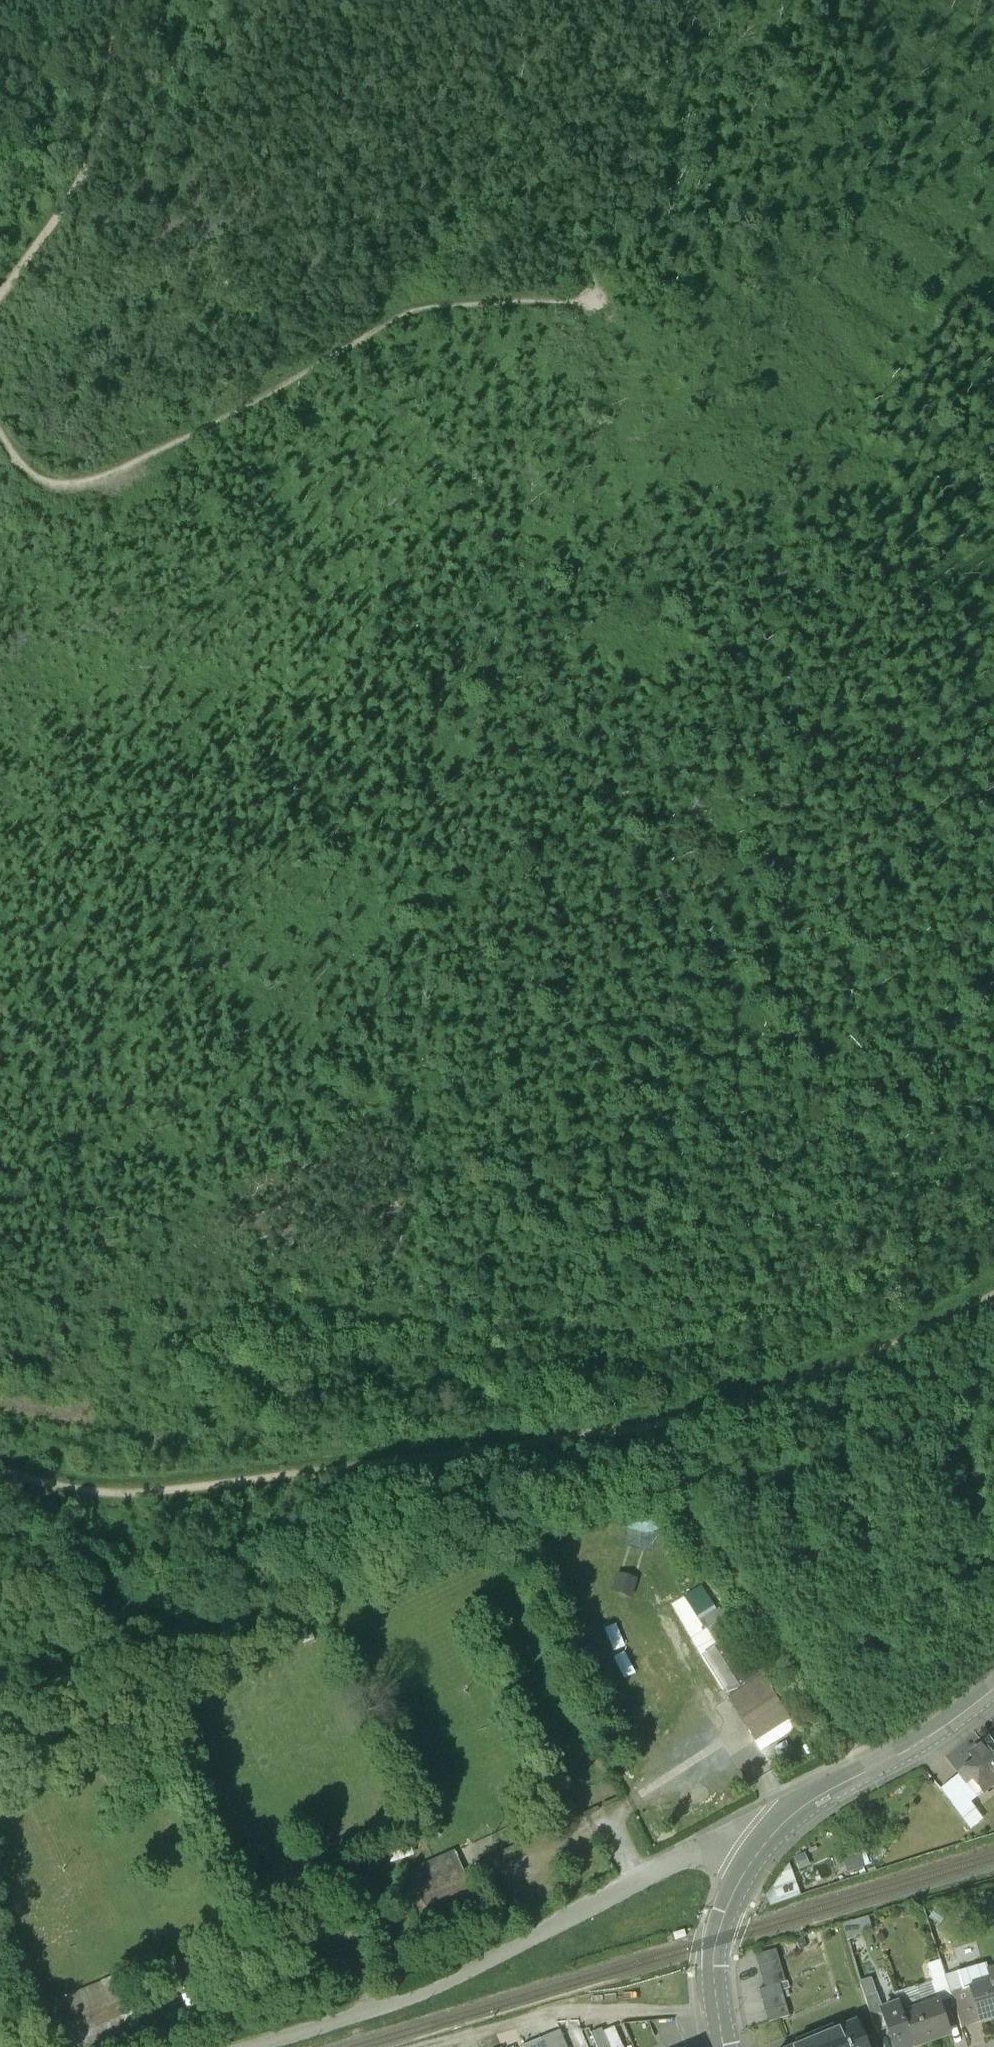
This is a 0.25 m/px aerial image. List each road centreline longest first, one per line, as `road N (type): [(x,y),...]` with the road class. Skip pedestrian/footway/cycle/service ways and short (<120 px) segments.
road 1 (unclassified): [(248,2046),(446,1985),(680,1860),(763,1843)]
road 2 (residential): [(763,1843),(786,1816),(908,1747),(993,1685)]
road 3 (residential): [(720,2046),(714,1940),(763,1843)]

